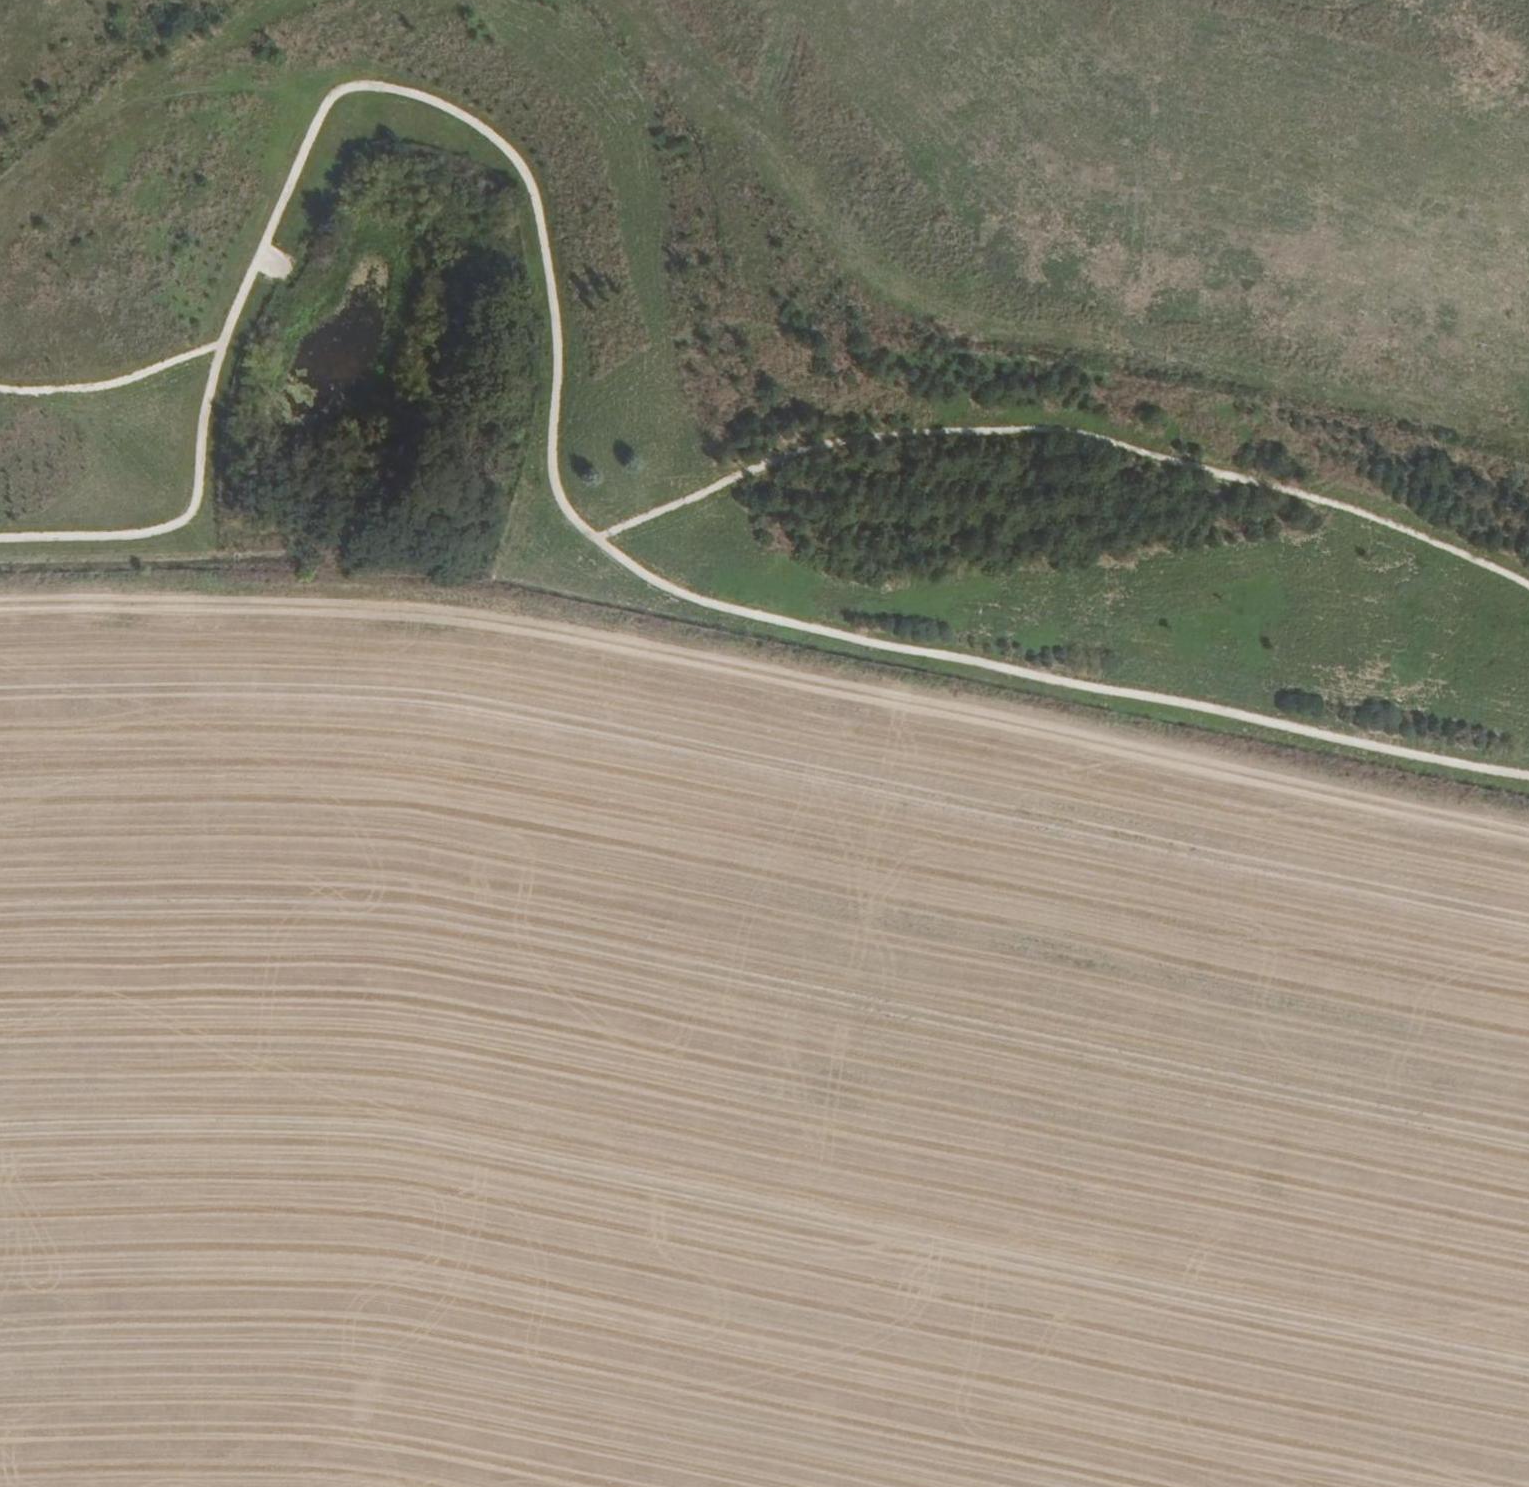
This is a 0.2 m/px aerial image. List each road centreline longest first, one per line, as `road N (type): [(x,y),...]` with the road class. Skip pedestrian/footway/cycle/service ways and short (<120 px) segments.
road 1 (track): [(1528,310),(1059,188),(776,0)]

